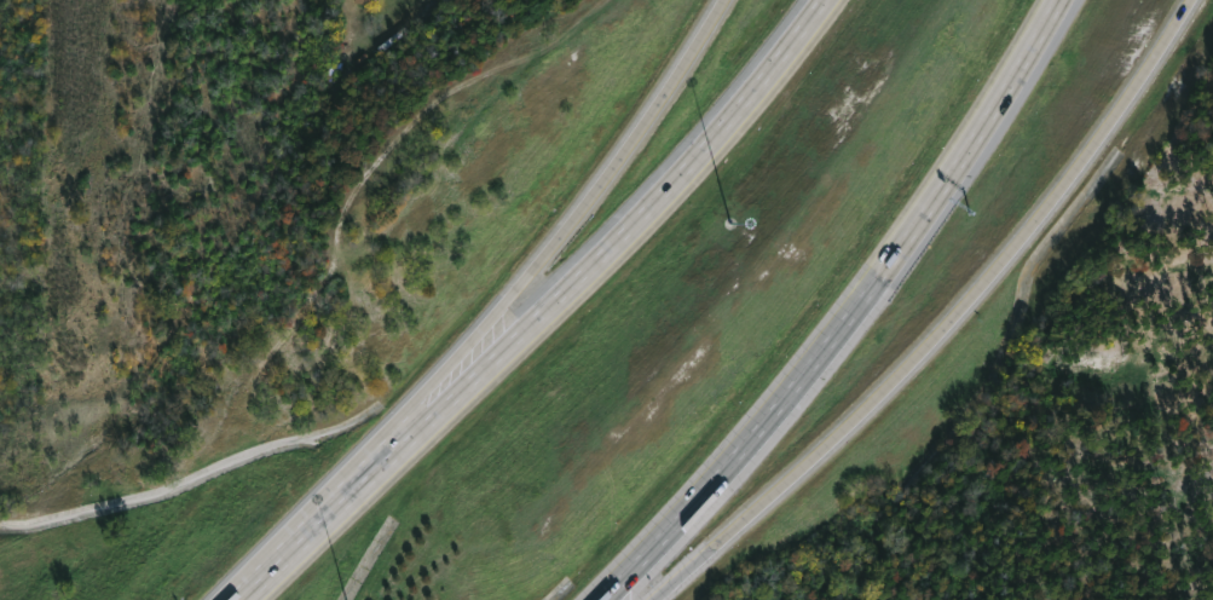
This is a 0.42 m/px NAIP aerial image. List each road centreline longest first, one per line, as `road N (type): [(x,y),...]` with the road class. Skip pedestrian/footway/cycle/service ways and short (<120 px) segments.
road 1 (motorway): [(820,0),(664,189),(238,599)]
road 2 (motorway): [(651,599),(848,423),(978,288),(1097,137),(1189,0)]
road 3 (motorway): [(598,599),(845,318),(974,137),(1055,0)]
road 4 (motorway): [(720,0),(617,155),(501,304)]
road 5 (motorway): [(501,304),(433,415)]

